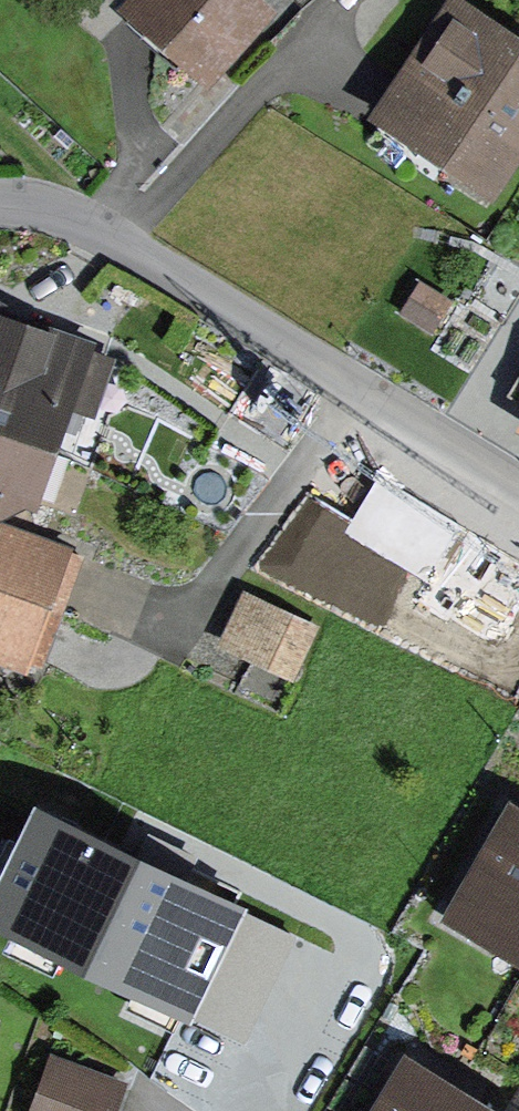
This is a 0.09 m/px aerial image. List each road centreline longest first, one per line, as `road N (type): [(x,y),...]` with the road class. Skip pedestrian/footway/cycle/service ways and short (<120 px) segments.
road 1 (residential): [(0,214),(41,213),(518,494)]

